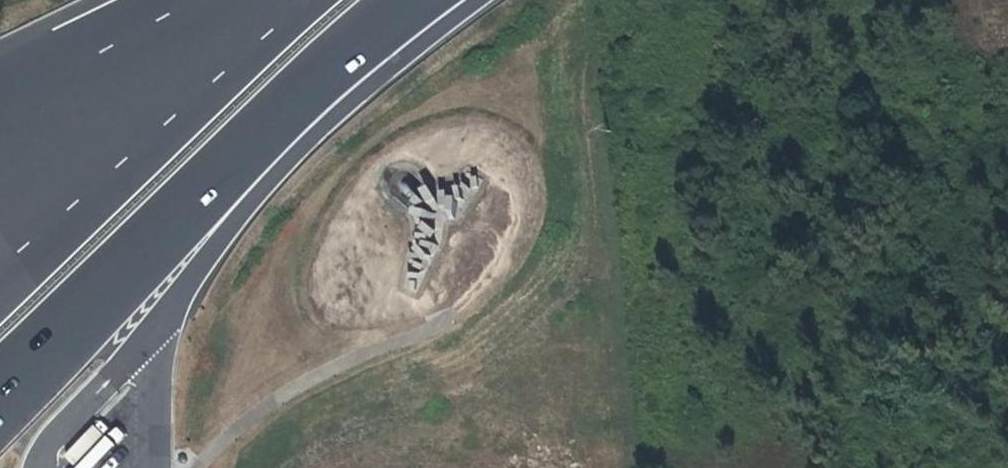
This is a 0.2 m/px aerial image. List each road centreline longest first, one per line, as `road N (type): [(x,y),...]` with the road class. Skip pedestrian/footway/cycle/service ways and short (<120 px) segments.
road 1 (motorway): [(0,389),(320,69),(405,0)]
road 2 (motorway): [(142,353),(209,246),(313,130),(477,0)]
road 3 (motorway): [(226,0),(0,132)]

